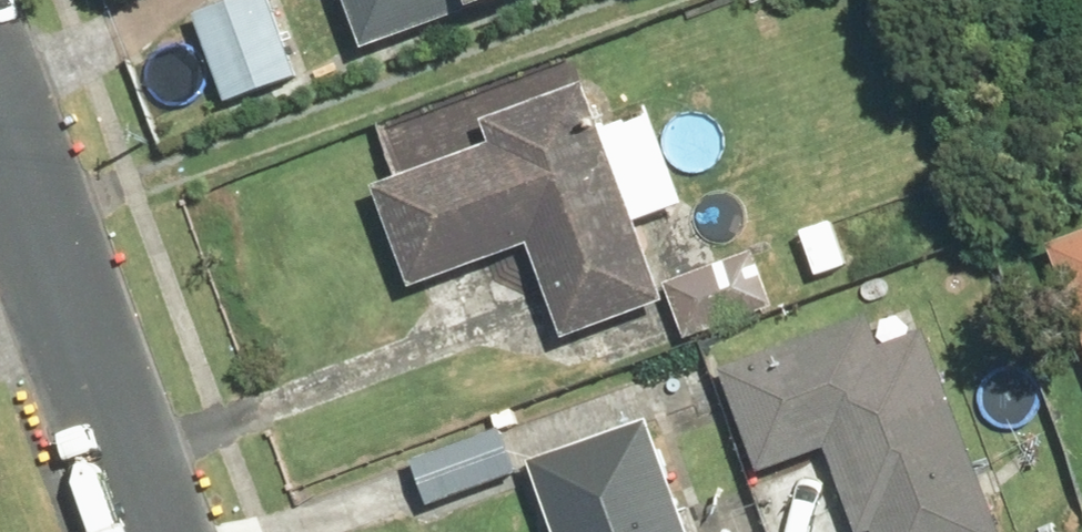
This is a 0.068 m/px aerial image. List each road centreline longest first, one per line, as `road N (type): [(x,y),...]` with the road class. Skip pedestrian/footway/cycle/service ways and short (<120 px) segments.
road 1 (residential): [(0,139),(144,531)]

